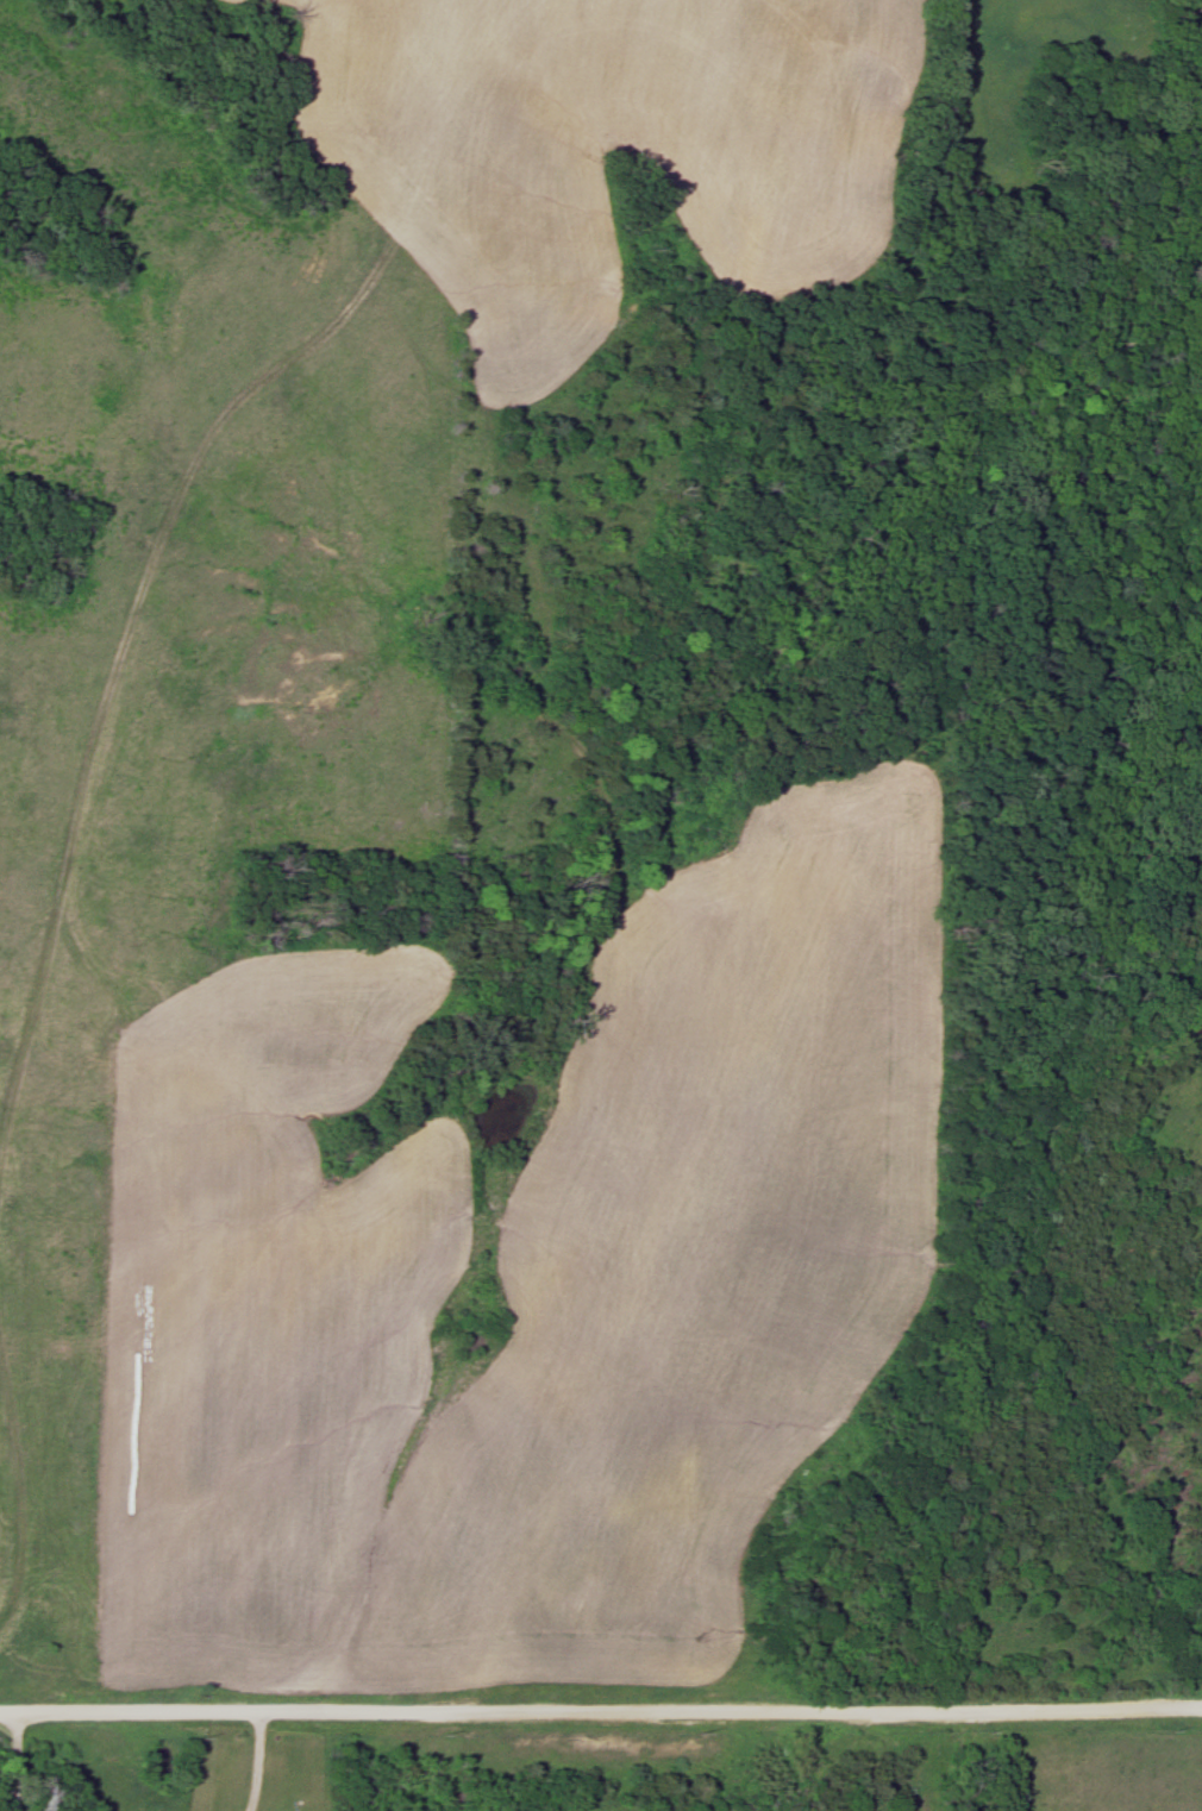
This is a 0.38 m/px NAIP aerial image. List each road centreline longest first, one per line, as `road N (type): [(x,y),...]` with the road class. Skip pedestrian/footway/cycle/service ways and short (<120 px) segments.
road 1 (residential): [(1201,1708),(0,1709)]

